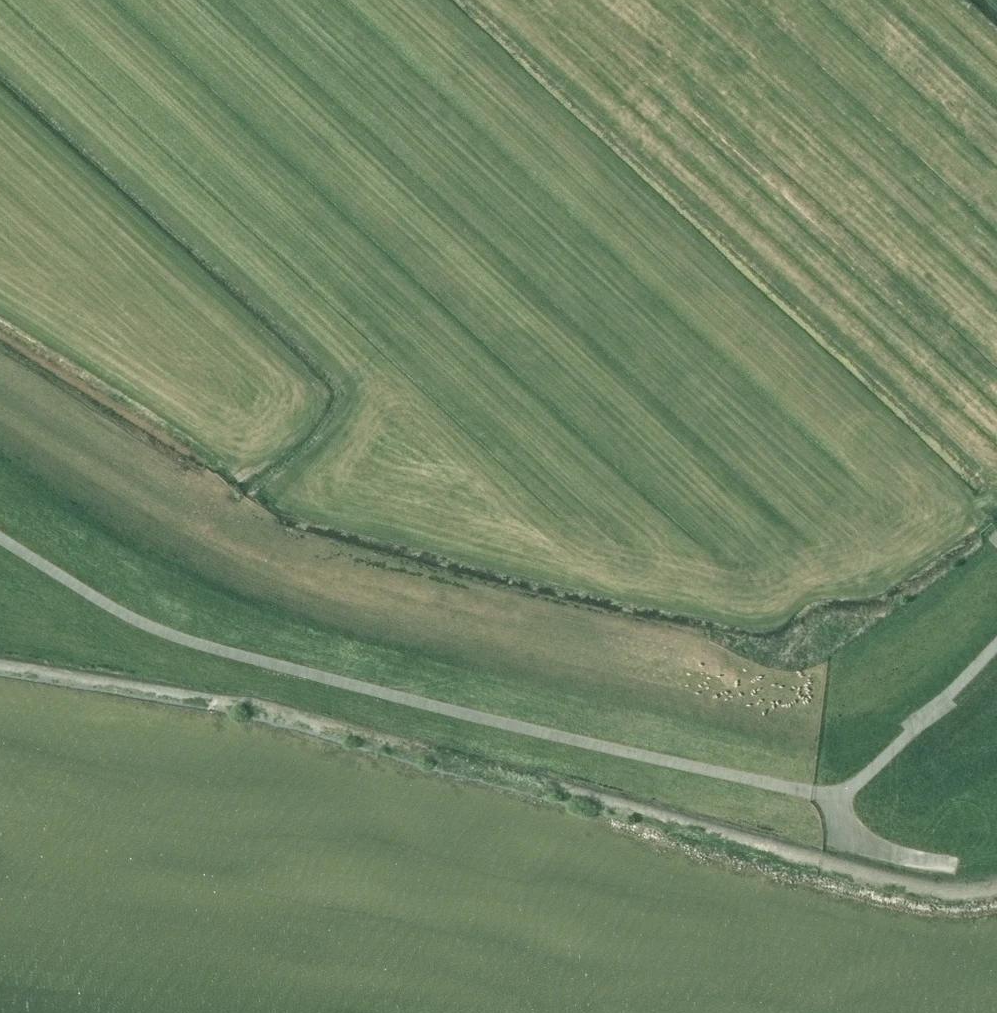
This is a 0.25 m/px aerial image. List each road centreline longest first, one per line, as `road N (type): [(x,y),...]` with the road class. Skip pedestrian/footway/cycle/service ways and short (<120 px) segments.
road 1 (track): [(0,537),(138,622),(222,650),(834,796)]
road 2 (unclassified): [(956,866),(846,839),(834,796),(996,643)]

